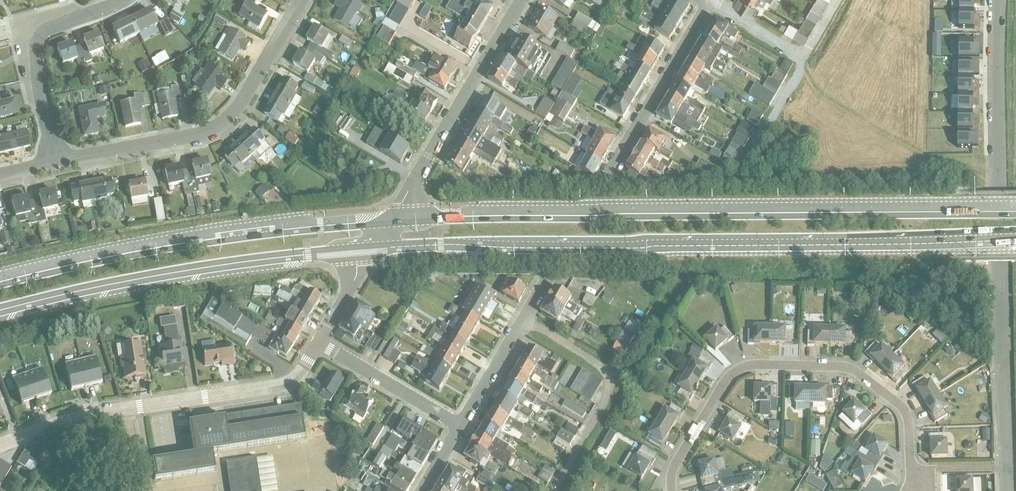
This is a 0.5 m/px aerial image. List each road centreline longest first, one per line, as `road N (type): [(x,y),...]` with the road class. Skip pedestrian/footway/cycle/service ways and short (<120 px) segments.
road 1 (primary): [(375,248),(1015,246)]
road 2 (primary): [(1015,219),(392,223)]
road 3 (tertiary): [(1009,490),(998,0)]
road 4 (residential): [(673,490),(676,464),(730,375),(753,364),(851,368),(897,401),(909,425),(917,490)]
road 5 (primary): [(392,223),(177,247),(0,285)]
road 6 (primary): [(0,311),(181,271),(375,248)]
road 7 (residential): [(0,445),(92,414),(290,383),(318,343)]
road 8 (residential): [(299,0),(220,121),(52,161)]
road 9 (residential): [(521,0),(392,223)]
road 10 (unclassified): [(524,320),(614,374),(616,384),(554,490)]
road 11 (residential): [(121,0),(47,28),(35,51),(52,161)]
road 12 (residential): [(710,2),(605,181)]
road 13 (residential): [(318,343),(461,425)]
road 14 (residential): [(461,425),(524,320)]

